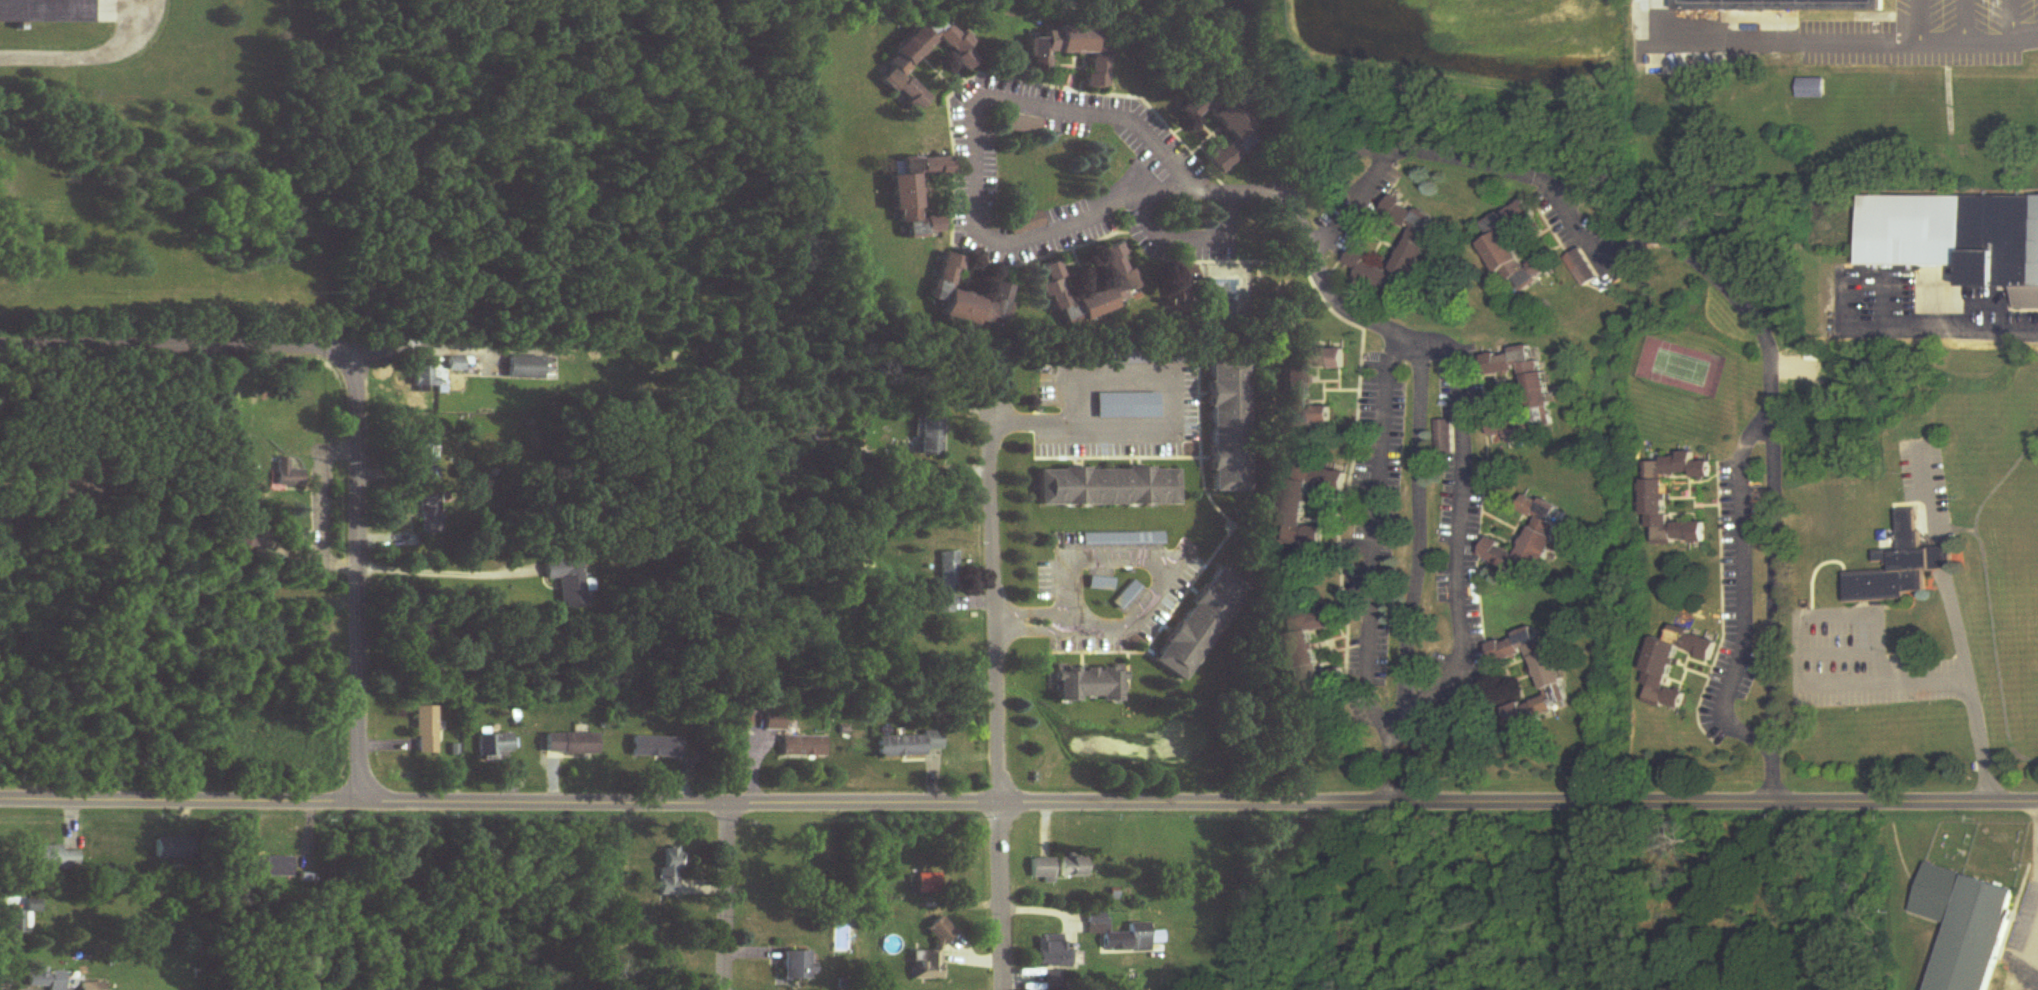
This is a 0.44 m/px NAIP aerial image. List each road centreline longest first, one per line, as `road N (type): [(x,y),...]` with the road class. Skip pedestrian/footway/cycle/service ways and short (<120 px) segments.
road 1 (residential): [(2037,808),(0,799)]
road 2 (residential): [(1402,805),(1406,631),(1420,555),(1420,366),(1394,340),(1329,302),(1306,232),(1280,195),(1148,201),(1027,251),(1001,248),(983,226),(984,156),(970,119),(977,100),(995,93)]
road 3 (residential): [(1774,803),(1771,347),(1741,302),(1649,231),(1557,193),(1420,155),(1369,151),(1280,195)]
road 4 (residential): [(992,407),(1002,989)]
road 5 (residential): [(301,346),(339,359),(351,387),(344,441),(348,797)]
road 6 (residential): [(301,346),(0,346)]
road 7 (residential): [(995,93),(1127,124),(1196,193)]
road 8 (residential): [(723,805),(721,989)]

